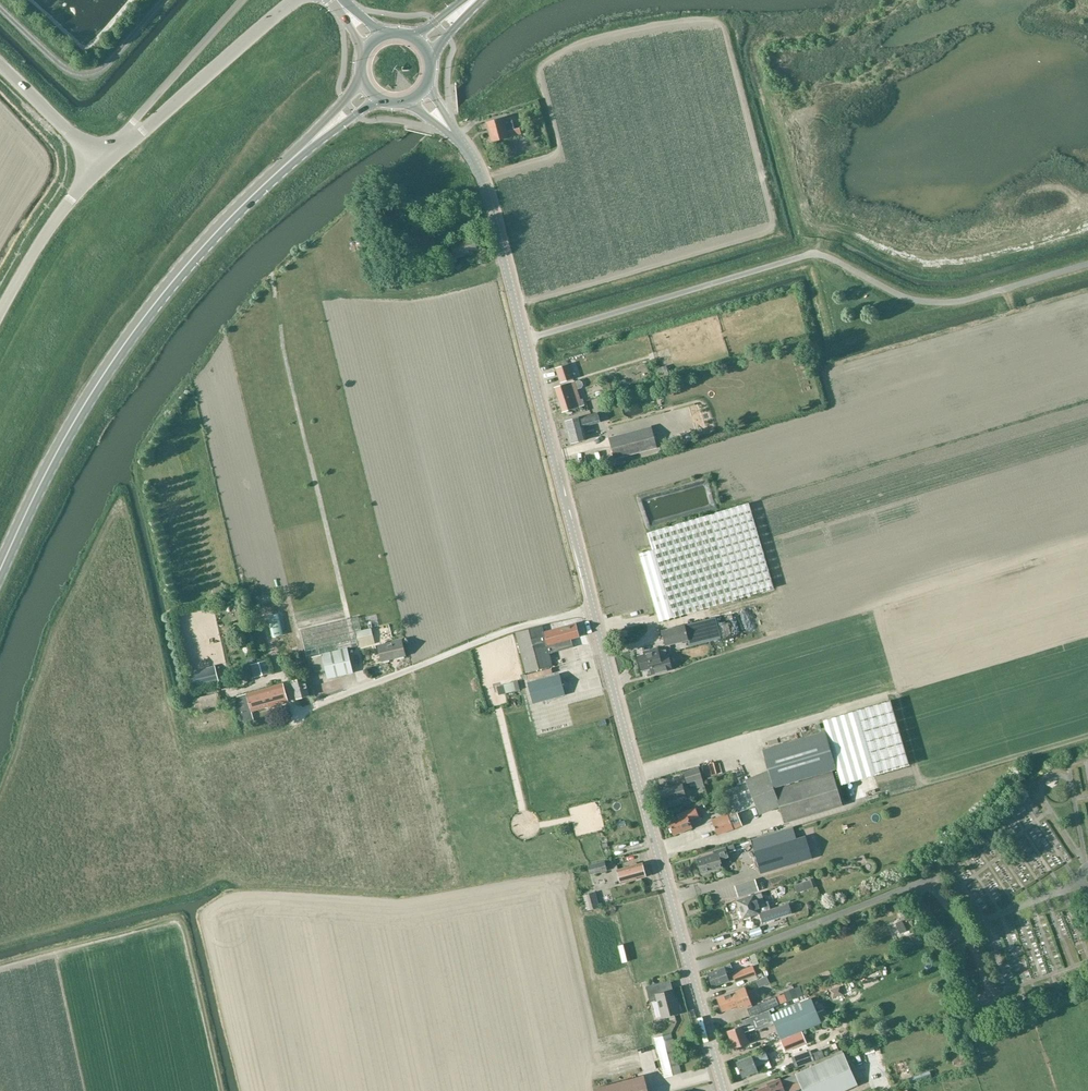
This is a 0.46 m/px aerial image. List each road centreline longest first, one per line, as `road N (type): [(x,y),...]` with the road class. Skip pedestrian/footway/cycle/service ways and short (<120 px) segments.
road 1 (tertiary): [(724,1090),(484,185),(420,95)]
road 2 (primary): [(0,572),(113,360),(231,217)]
road 3 (unclassified): [(112,152),(298,0)]
road 4 (track): [(0,8),(65,69),(84,75),(110,62),(164,0)]
road 5 (unclassified): [(243,0),(112,152)]
road 6 (primary): [(363,78),(231,217)]
road 7 (primary): [(231,217),(380,99)]
road 8 (unclassified): [(0,313),(44,236),(100,164)]
road 9 (unclassified): [(100,164),(0,68)]

